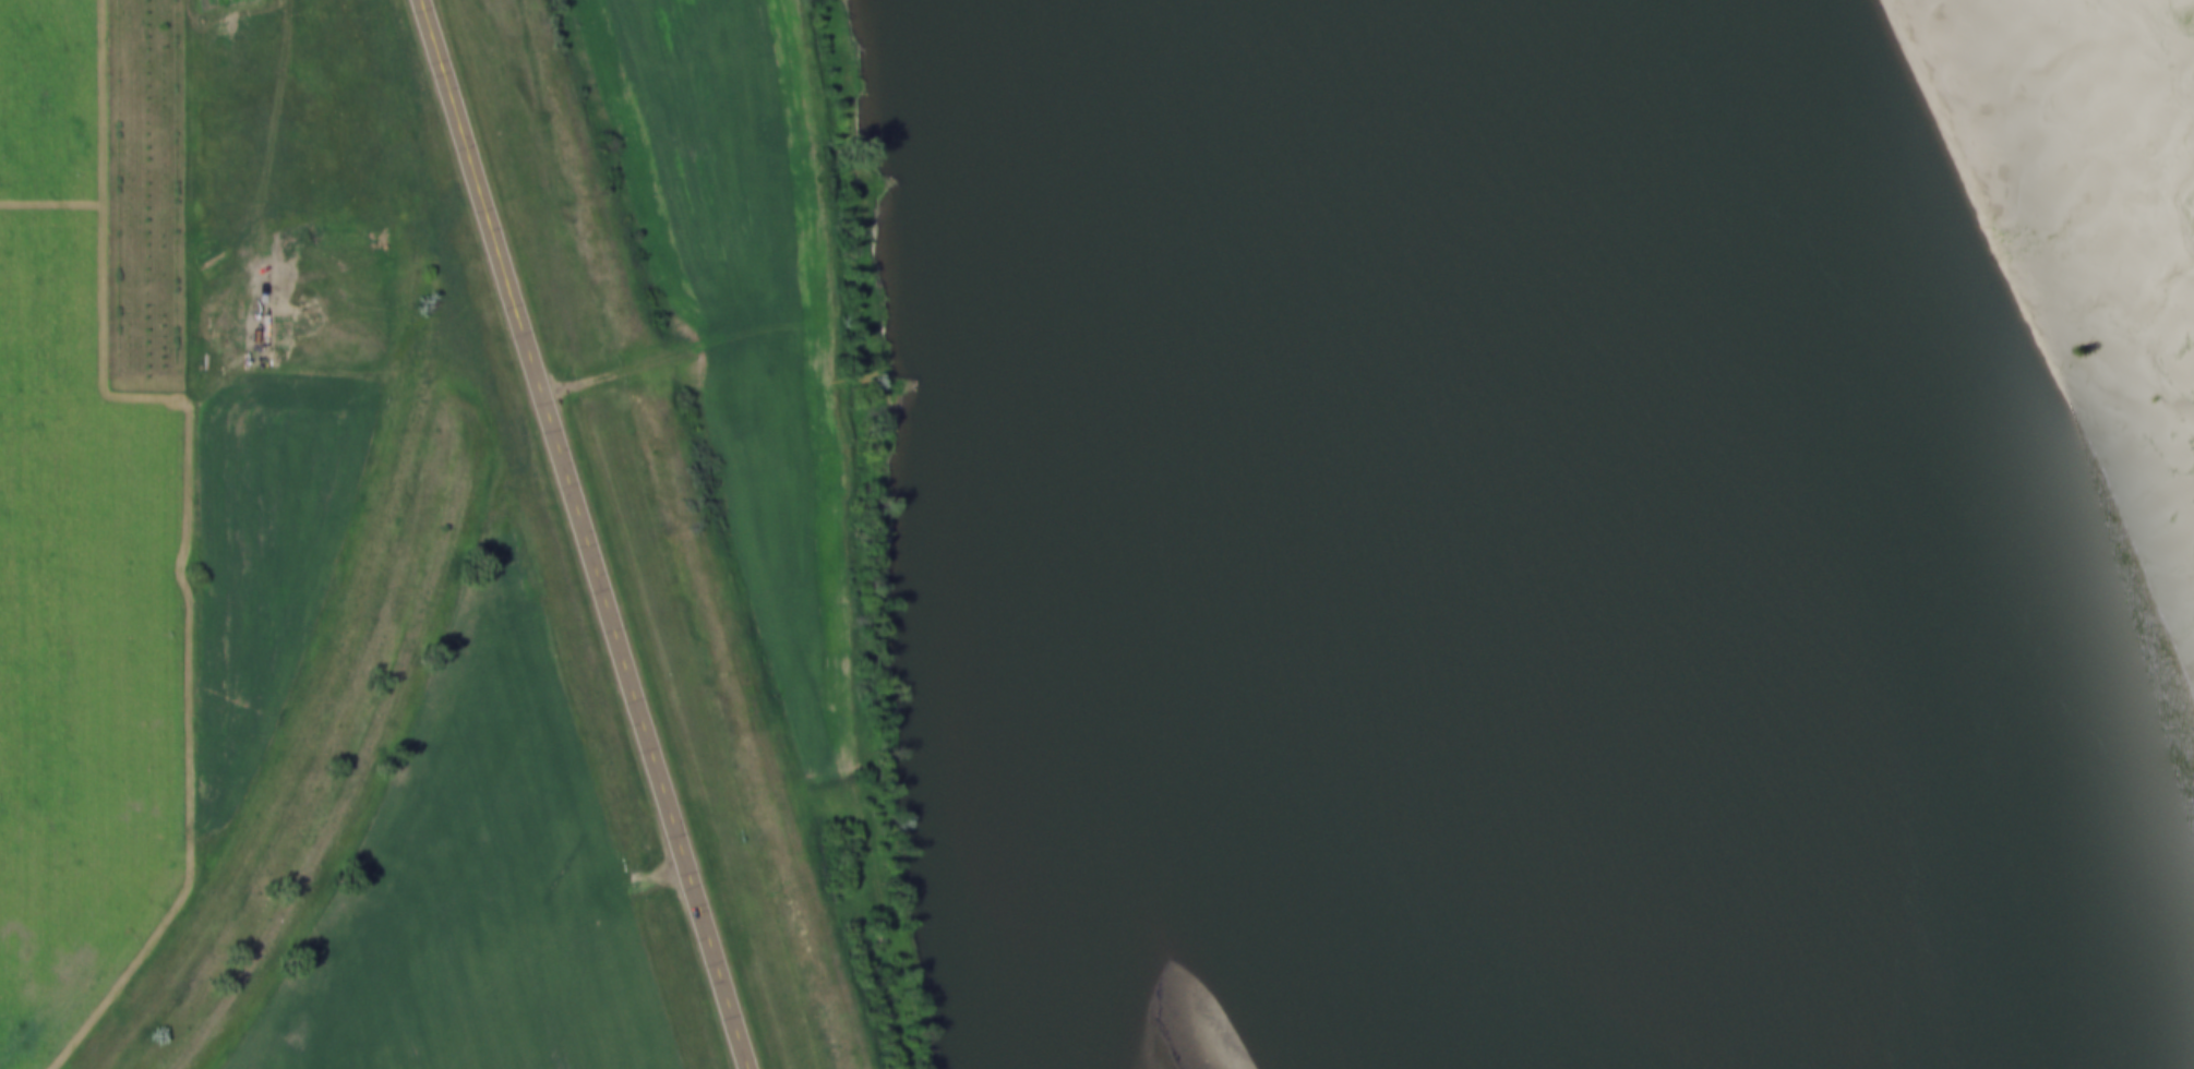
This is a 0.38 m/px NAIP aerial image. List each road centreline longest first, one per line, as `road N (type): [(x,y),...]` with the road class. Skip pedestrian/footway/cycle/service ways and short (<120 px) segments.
road 1 (residential): [(422,0),(749,1068)]
road 2 (track): [(544,397),(717,343)]

